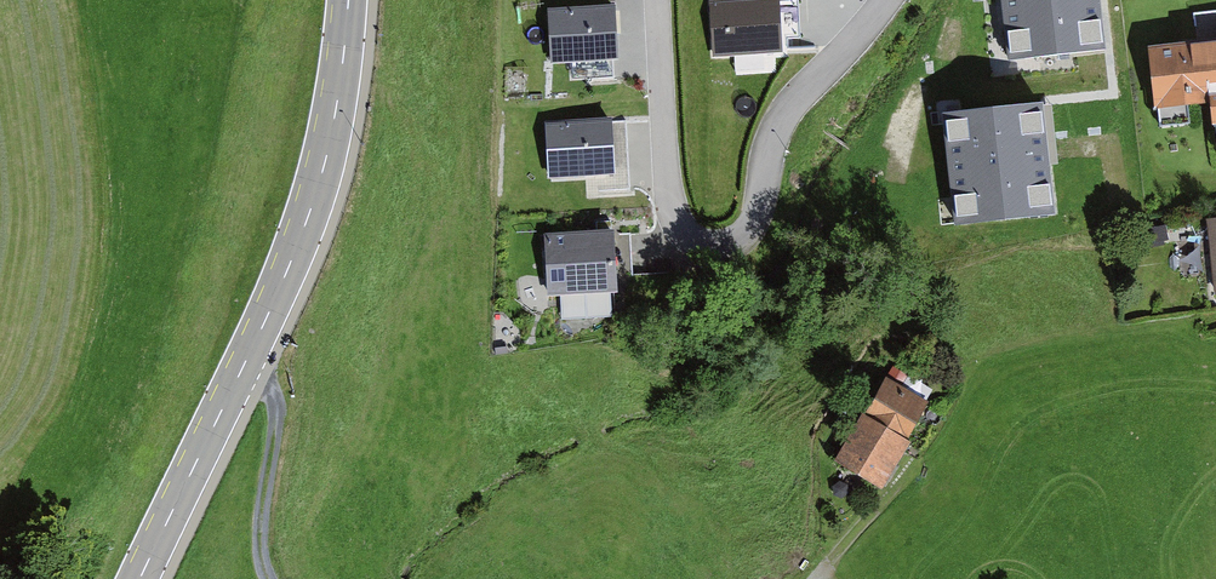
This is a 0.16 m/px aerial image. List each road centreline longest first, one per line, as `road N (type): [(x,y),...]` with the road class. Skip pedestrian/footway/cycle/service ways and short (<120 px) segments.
road 1 (secondary): [(350,0),(332,126),(301,235),(141,578)]
road 2 (residential): [(890,0),(779,122),(749,237),(714,248),(687,241),(671,219),(657,0)]
road 3 (track): [(245,360),(276,405),(262,529),(268,578)]

